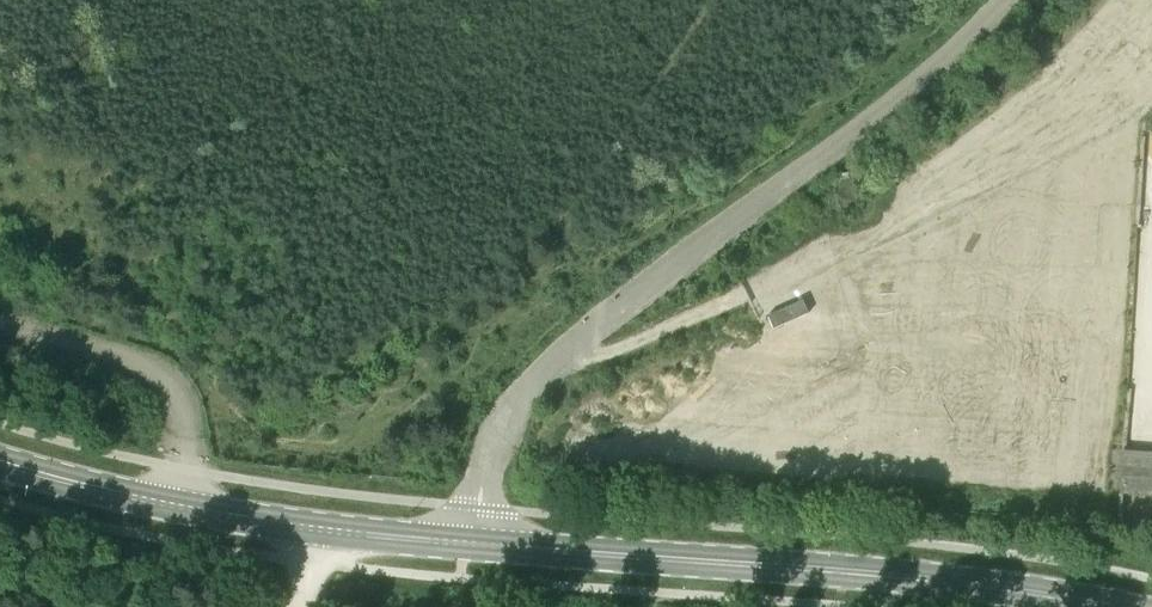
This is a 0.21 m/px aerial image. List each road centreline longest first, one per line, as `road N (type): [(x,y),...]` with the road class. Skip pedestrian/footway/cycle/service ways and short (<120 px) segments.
road 1 (unclassified): [(477,544),(483,477),(511,404),(560,356),(887,108),(1002,0)]
road 2 (tertiary): [(1122,606),(939,578),(477,544)]
road 3 (tertiary): [(322,530),(179,507),(0,462)]
road 4 (tertiary): [(477,544),(322,530)]

